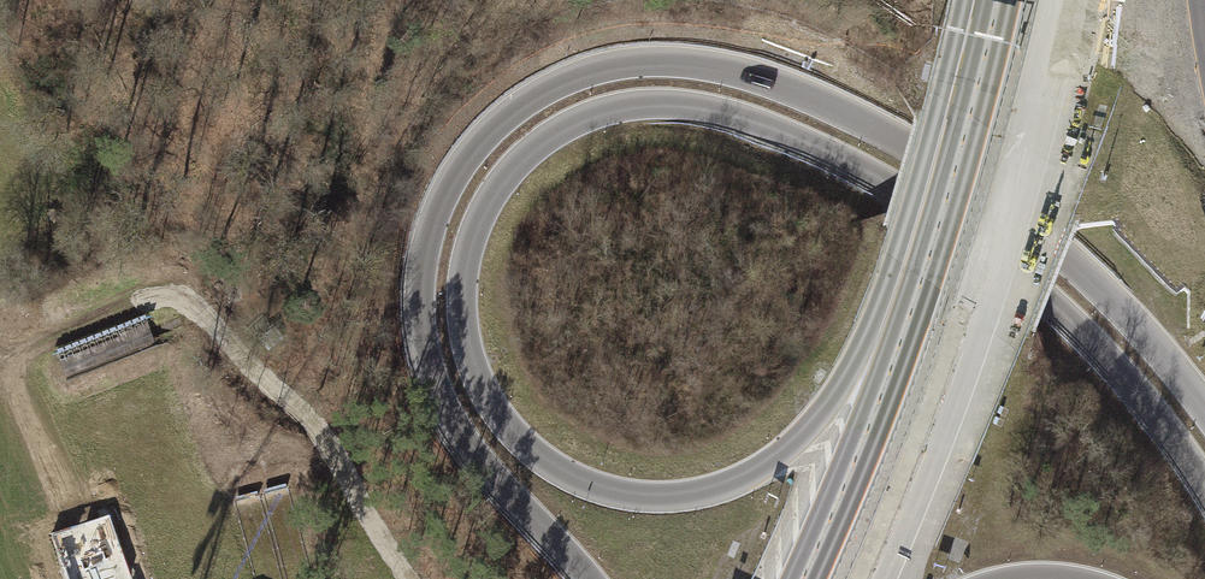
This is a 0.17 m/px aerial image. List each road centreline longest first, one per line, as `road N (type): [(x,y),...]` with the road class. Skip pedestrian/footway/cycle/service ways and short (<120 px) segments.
road 1 (motorway): [(1204,409),(1065,254),(882,131),(801,92),(703,64),(642,62),(588,72),(516,109),(470,154),(431,224),(419,292),(424,353),(454,424),(486,470),(589,578)]
road 2 (primary): [(929,209),(839,389),(783,451),(719,487),(648,497),(585,483),(519,439),(472,365),(462,291),(479,218),(514,166),(582,118),(640,103),(717,111),(833,155),(929,209)]
road 3 (motorway): [(874,578),(976,317),(1063,0)]
road 4 (motorway): [(940,182),(902,328),(801,578)]
road 5 (primary): [(929,209),(1009,265),(1106,355),(1204,486)]
road 6 (primary): [(985,0),(940,182)]

